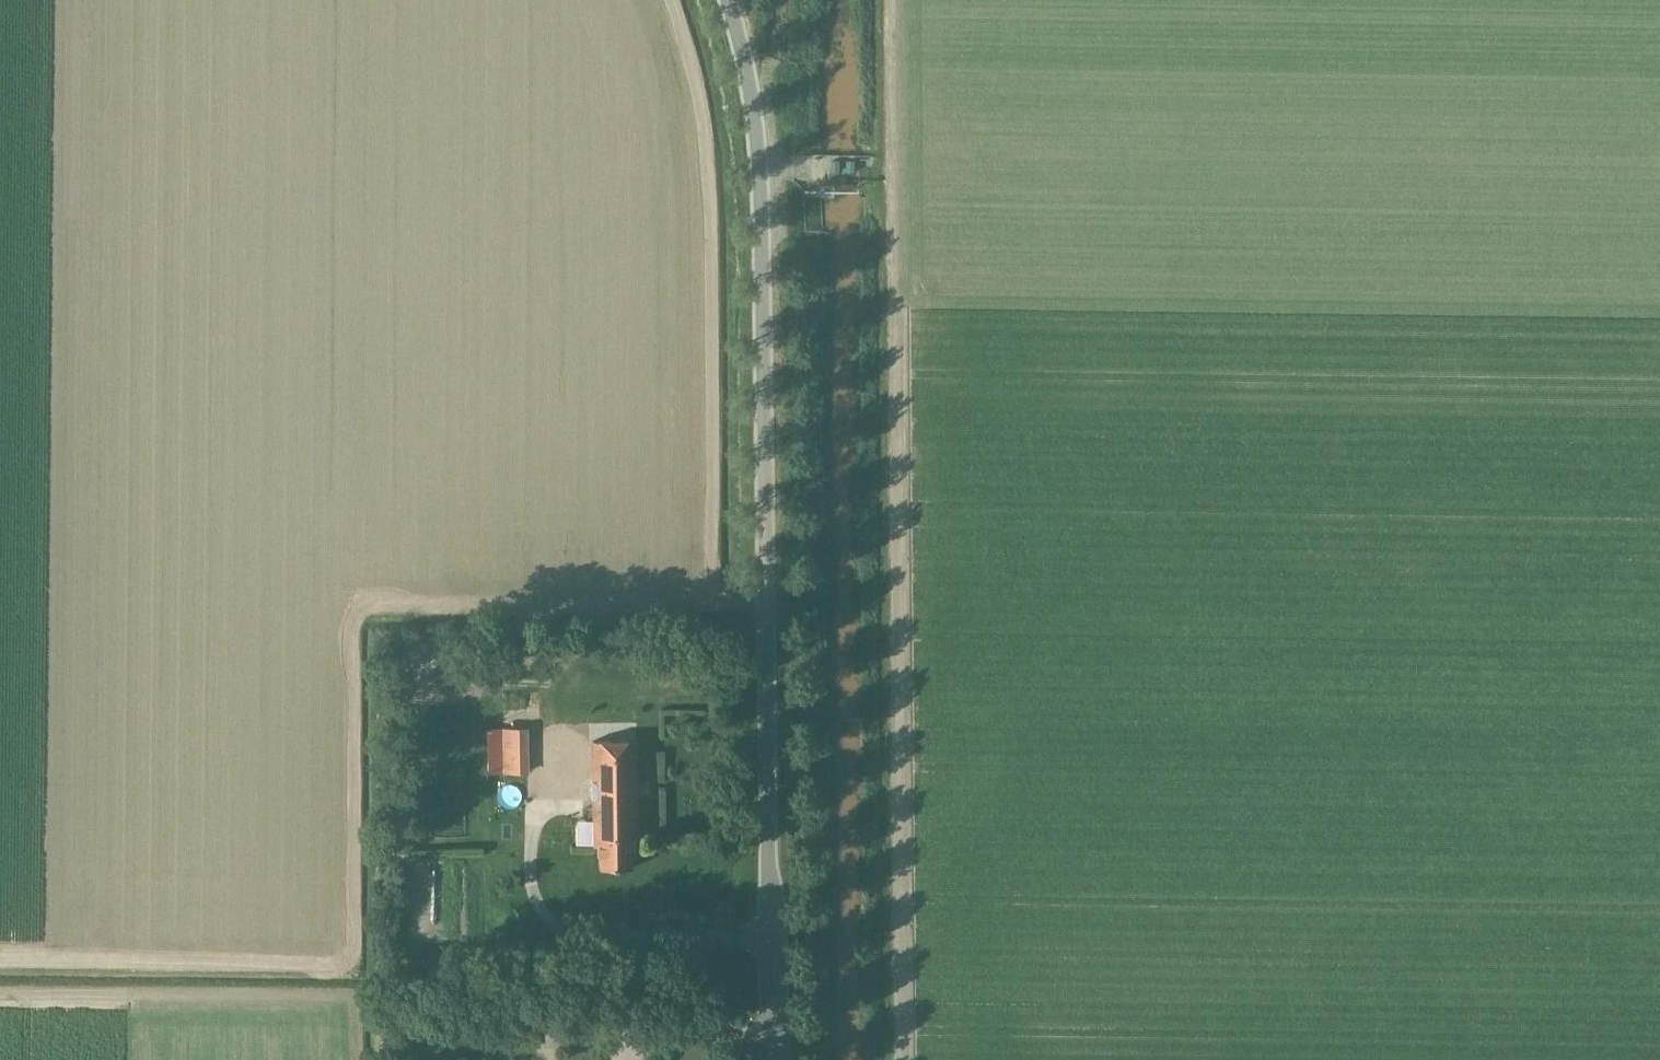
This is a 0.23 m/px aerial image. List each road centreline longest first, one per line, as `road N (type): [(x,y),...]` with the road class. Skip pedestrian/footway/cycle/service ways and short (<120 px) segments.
road 1 (unclassified): [(770,1059),(759,164),(726,0)]

